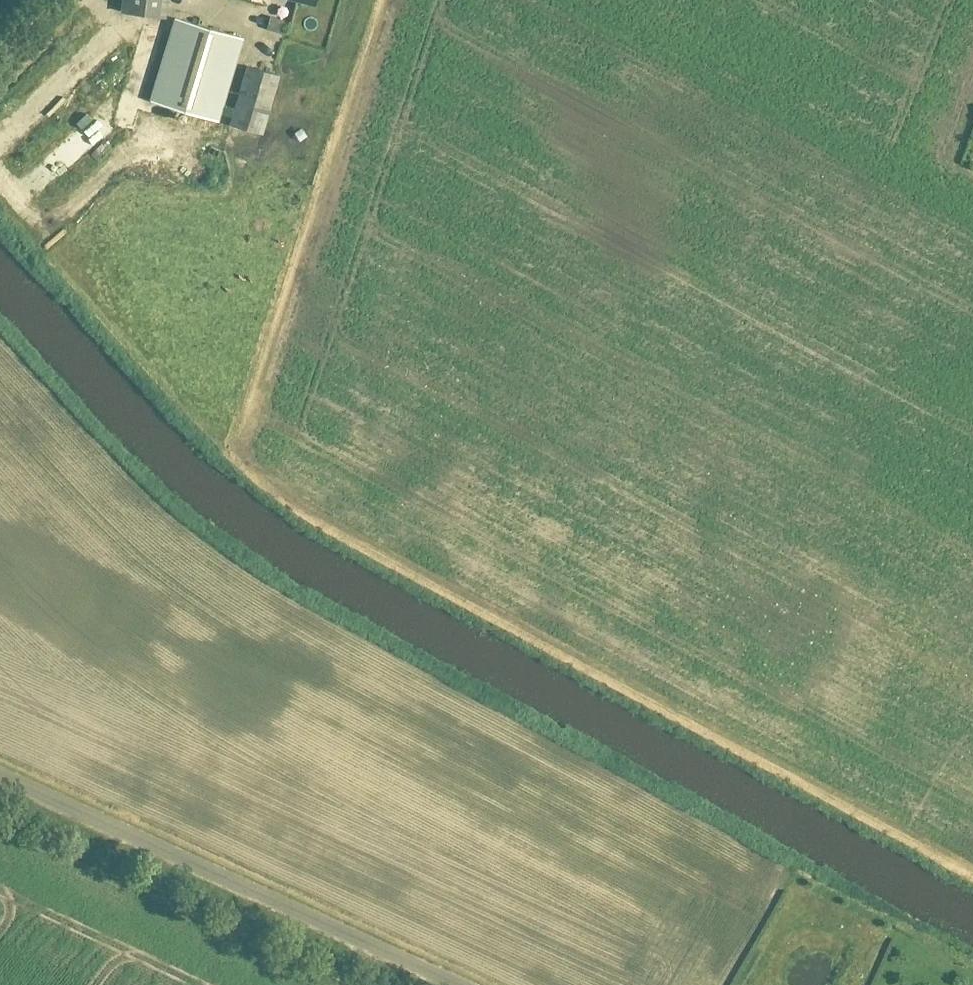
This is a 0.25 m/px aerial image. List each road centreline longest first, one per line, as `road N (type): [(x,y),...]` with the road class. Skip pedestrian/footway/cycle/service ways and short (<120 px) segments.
road 1 (unclassified): [(453,984),(0,777)]

